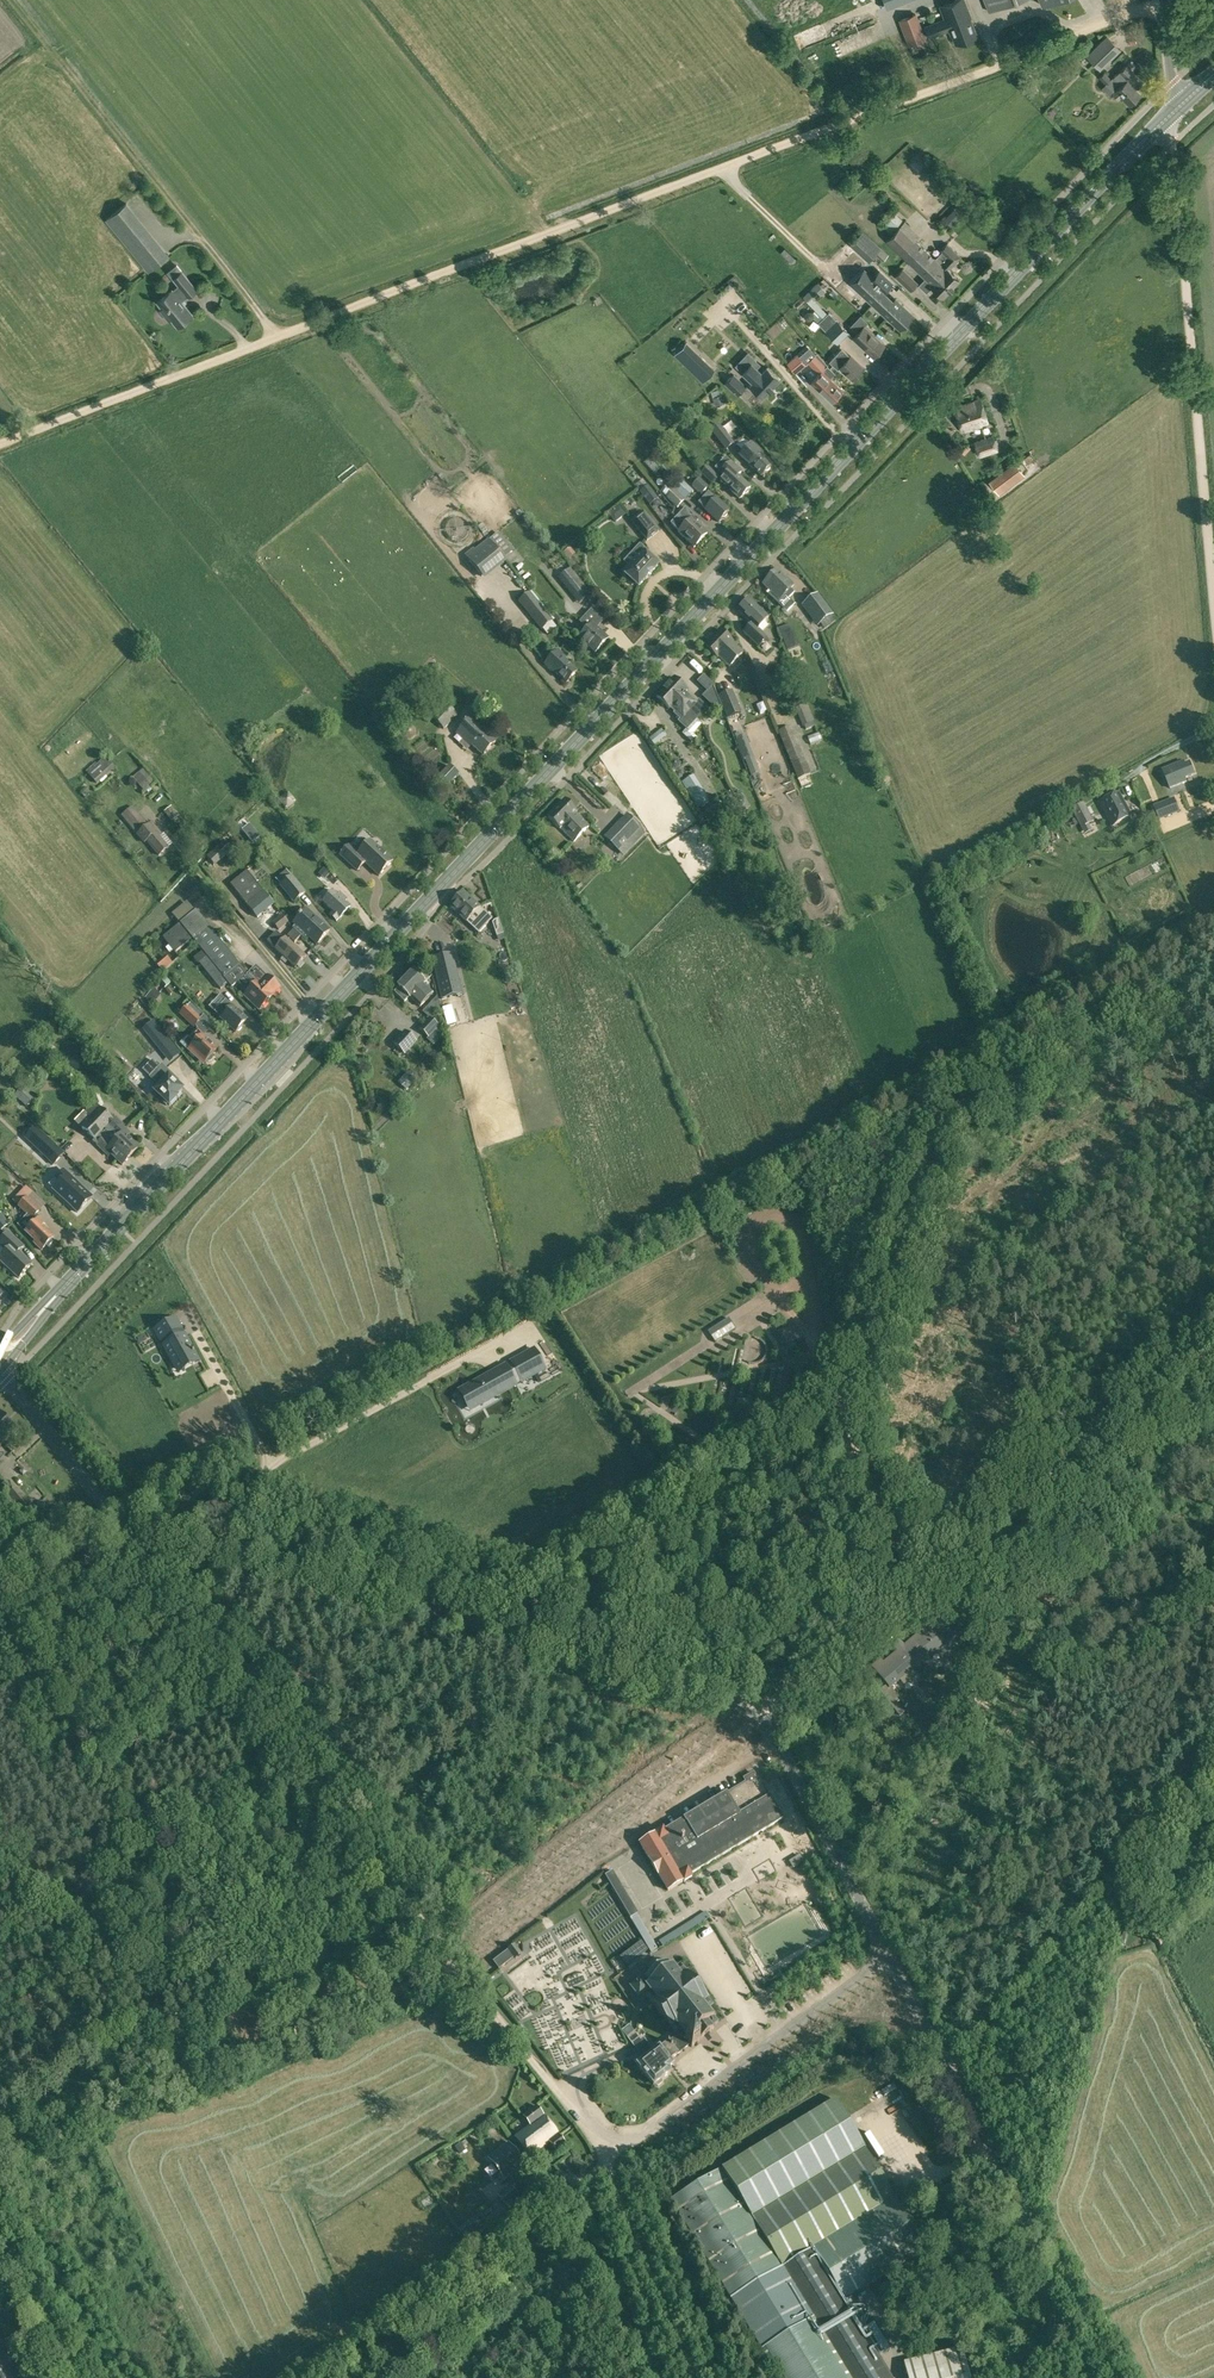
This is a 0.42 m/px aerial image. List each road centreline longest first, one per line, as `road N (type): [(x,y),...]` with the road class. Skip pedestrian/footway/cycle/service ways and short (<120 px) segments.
road 1 (secondary): [(87,1264),(1175,109)]
road 2 (track): [(0,443),(1162,0)]
road 3 (unclassified): [(889,1956),(779,1746),(743,1708),(125,1521),(0,1371)]
road 4 (track): [(1213,1336),(754,1715)]
road 5 (track): [(458,1963),(136,1546),(125,1521)]
road 6 (unclassified): [(1109,2377),(889,1956)]
road 7 (track): [(1213,598),(1176,142)]
road 8 (track): [(1213,1765),(950,2071)]
road 9 (track): [(458,1963),(760,1720)]
road 10 (unclassified): [(628,2142),(889,1956)]
road 11 (track): [(921,1577),(859,1462),(838,1393),(808,1336)]
road 12 (track): [(628,2142),(573,2113),(458,1963)]
road 13 (track): [(808,1336),(802,1237),(789,1218),(768,1216),(751,1234),(749,1248),(779,1295)]
road 14 (track): [(605,2161),(691,2377)]
road 15 (secondary): [(0,1371),(87,1264)]
road 16 (secondary): [(87,1264),(0,1348)]

